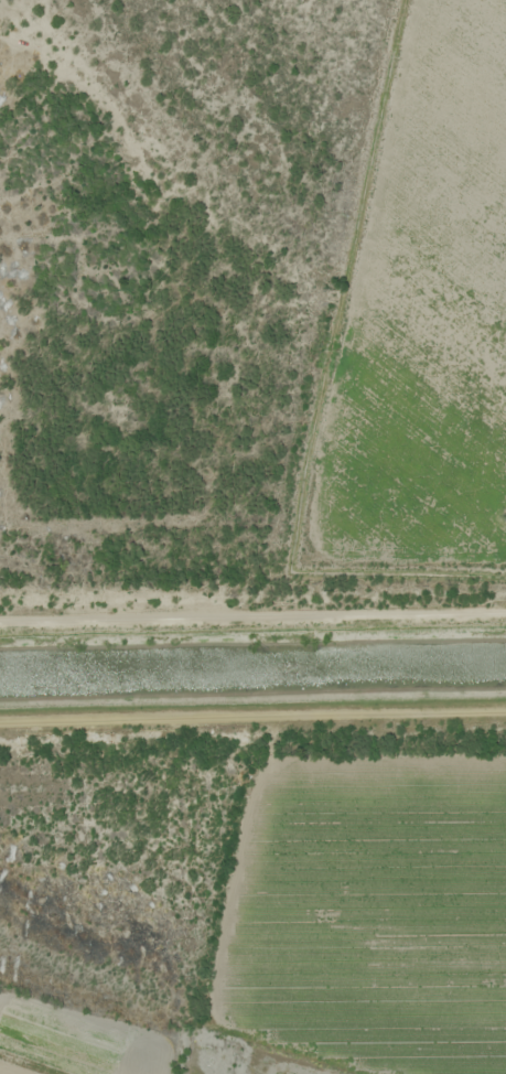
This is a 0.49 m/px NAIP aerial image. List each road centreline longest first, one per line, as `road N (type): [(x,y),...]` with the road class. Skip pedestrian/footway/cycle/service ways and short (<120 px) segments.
road 1 (residential): [(505,713),(0,722)]
road 2 (residential): [(0,616),(505,608)]

